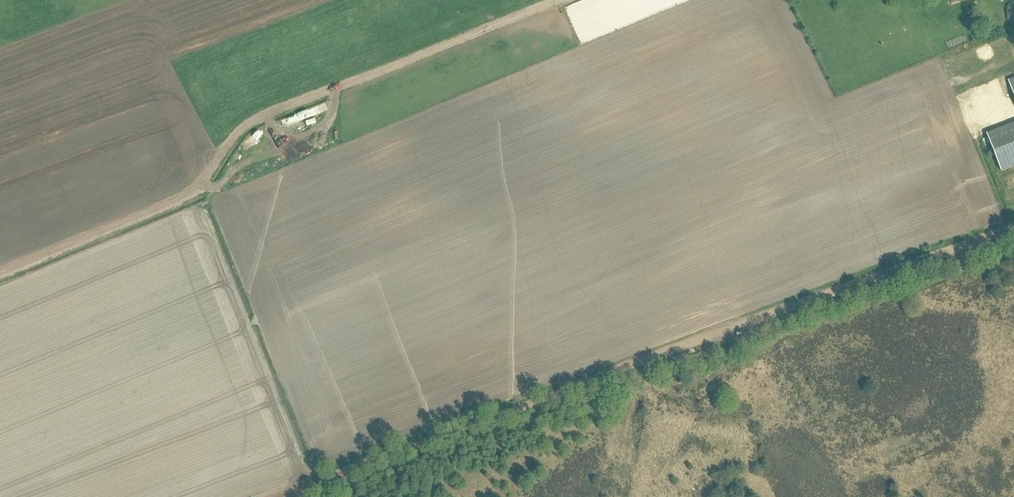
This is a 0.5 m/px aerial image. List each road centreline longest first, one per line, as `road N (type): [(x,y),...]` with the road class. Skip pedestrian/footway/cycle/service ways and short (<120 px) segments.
road 1 (track): [(293,496),(1013,228)]

